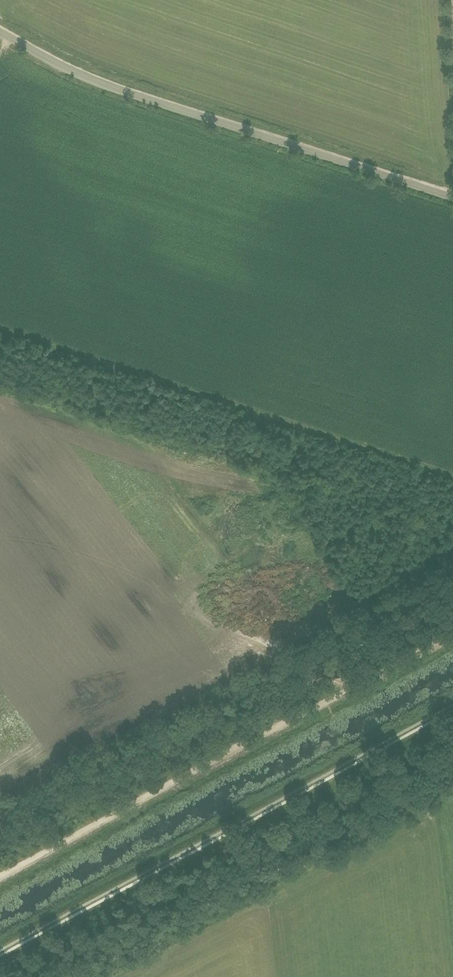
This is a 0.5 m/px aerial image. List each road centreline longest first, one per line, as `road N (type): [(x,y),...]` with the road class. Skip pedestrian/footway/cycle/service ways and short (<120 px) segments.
road 1 (track): [(452,712),(0,958)]
road 2 (track): [(452,632),(0,877)]
road 3 (unclassified): [(452,195),(96,82),(0,33)]

